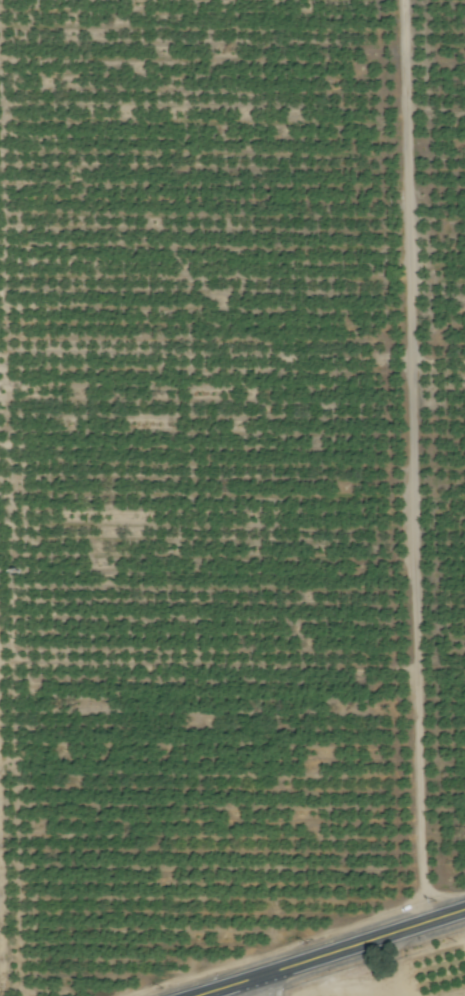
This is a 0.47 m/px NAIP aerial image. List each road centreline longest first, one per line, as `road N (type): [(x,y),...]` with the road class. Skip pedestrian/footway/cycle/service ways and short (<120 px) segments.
road 1 (tertiary): [(196,995),(464,910)]

